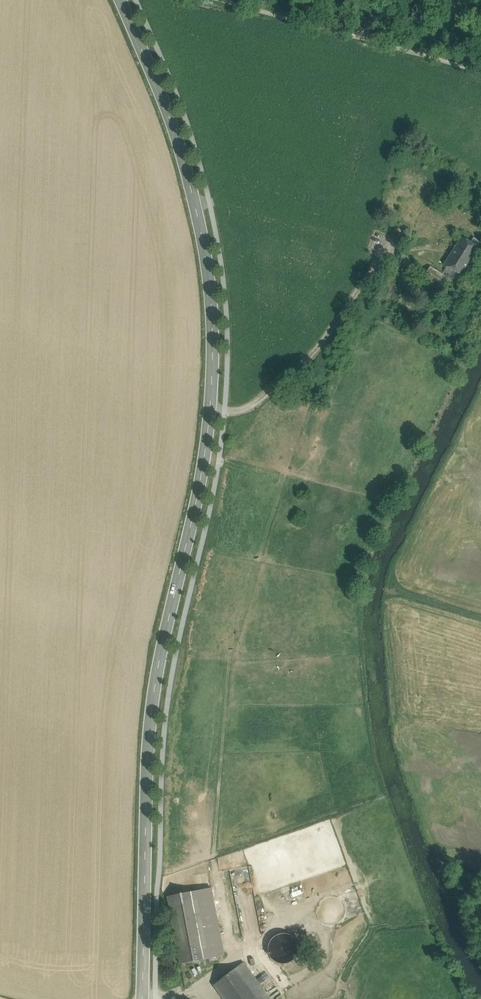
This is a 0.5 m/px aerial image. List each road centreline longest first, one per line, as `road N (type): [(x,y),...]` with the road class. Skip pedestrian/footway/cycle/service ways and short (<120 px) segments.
road 1 (tertiary): [(142,998),(155,684),(210,428),(213,348),(194,197),(120,0)]

